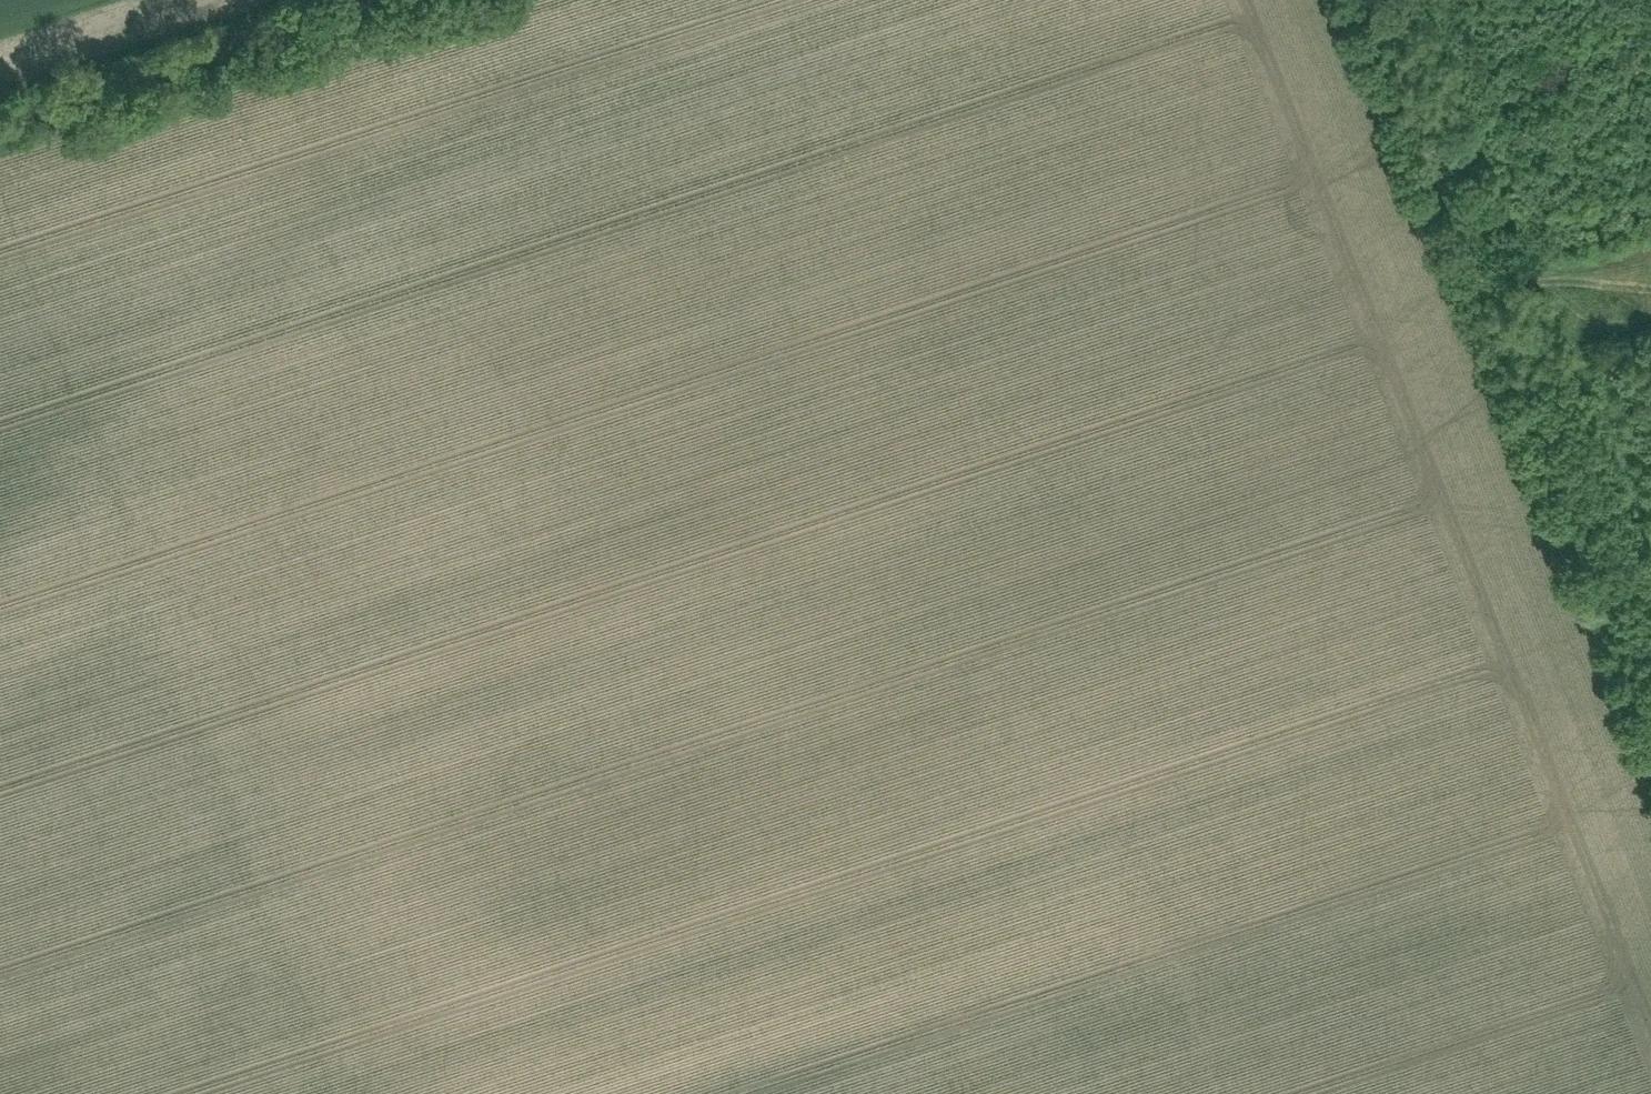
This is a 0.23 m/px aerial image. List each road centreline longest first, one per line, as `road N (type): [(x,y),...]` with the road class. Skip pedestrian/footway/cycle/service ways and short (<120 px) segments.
road 1 (track): [(1650,674),(1384,0)]
road 2 (unclassified): [(0,127),(397,0)]

